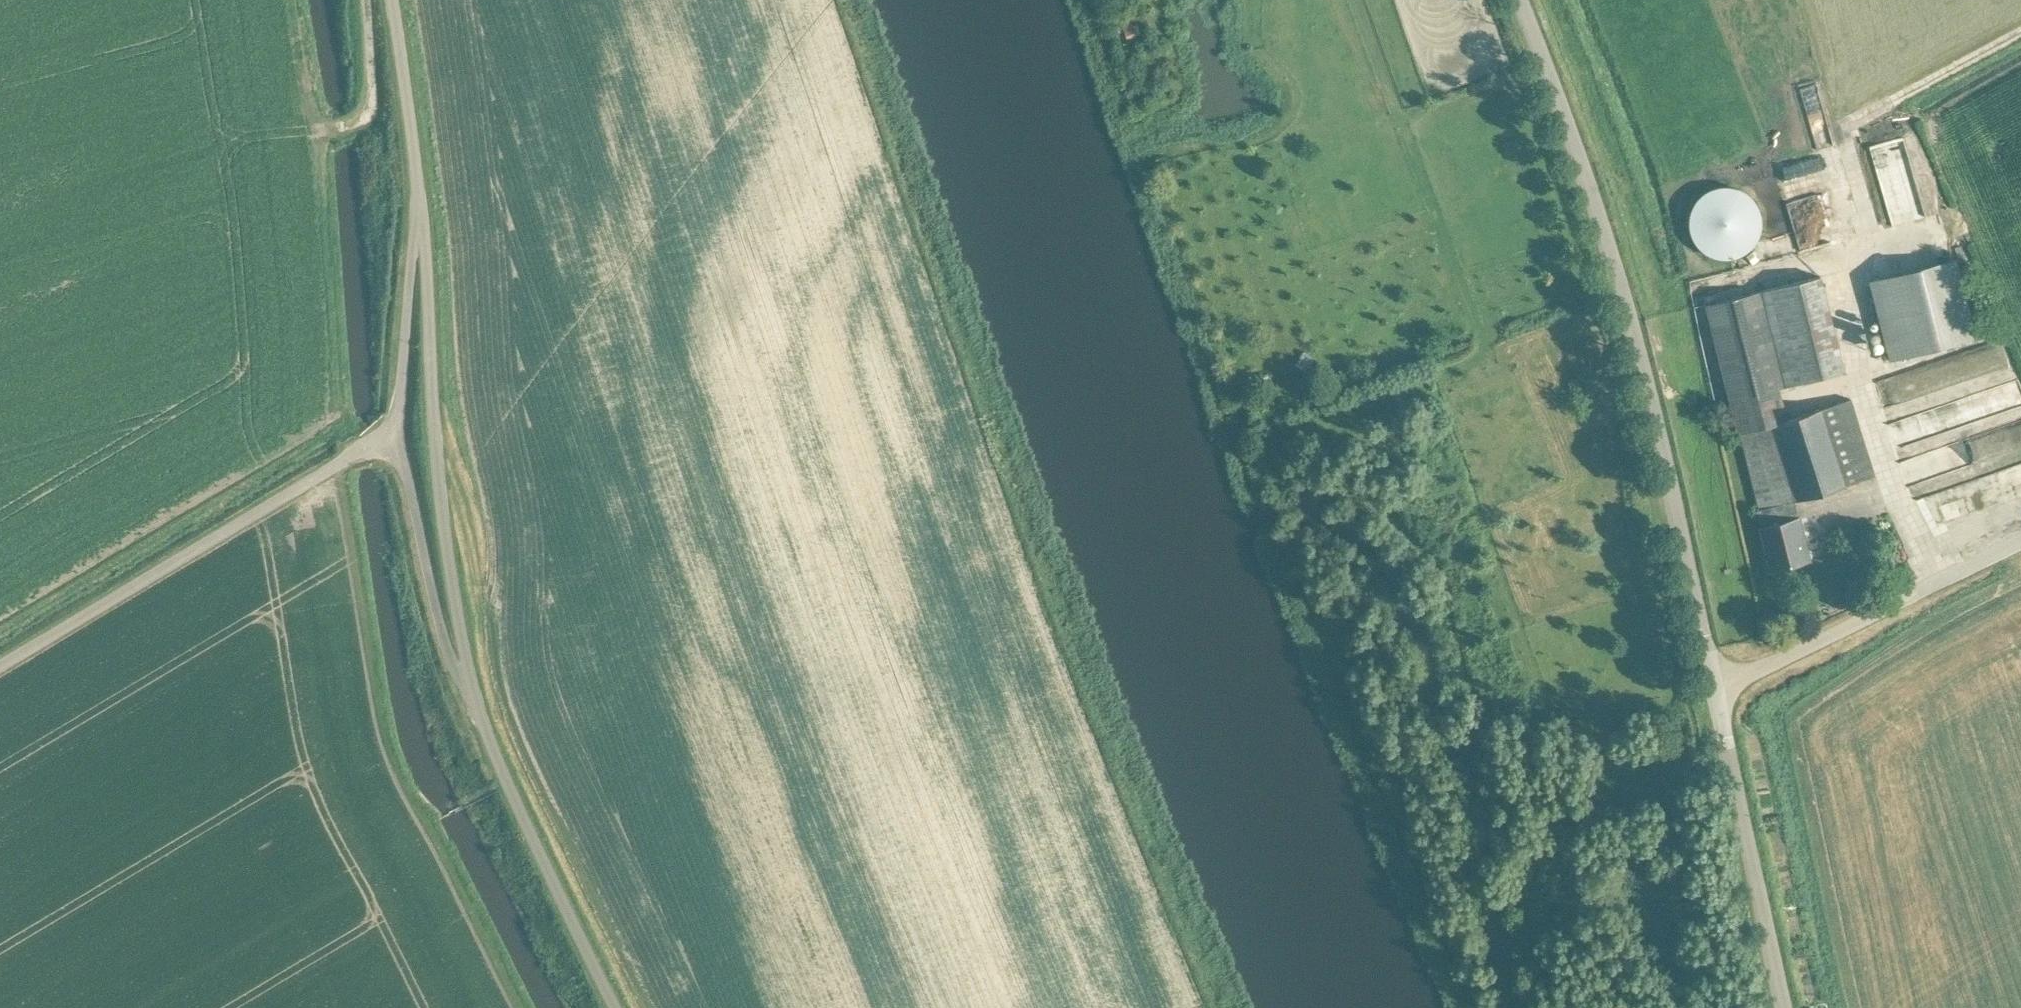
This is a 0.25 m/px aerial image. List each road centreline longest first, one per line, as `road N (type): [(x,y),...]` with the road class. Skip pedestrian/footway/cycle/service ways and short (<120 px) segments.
road 1 (unclassified): [(1715,690),(1607,239),(1518,0)]
road 2 (unclassified): [(473,697),(436,440),(420,194)]
road 3 (unclassified): [(0,666),(396,432)]
road 4 (unclassified): [(618,1007),(473,697)]
road 5 (unclassified): [(1715,690),(2020,545)]
road 6 (unclassified): [(1786,1007),(1715,690)]
road 7 (unclassified): [(473,697),(431,592),(396,432)]
road 8 (unclassified): [(396,432),(420,194)]
road 9 (track): [(1842,132),(2020,35)]
road 10 (unclassified): [(420,194),(393,0)]
road 11 (track): [(367,0),(369,114),(317,134)]

